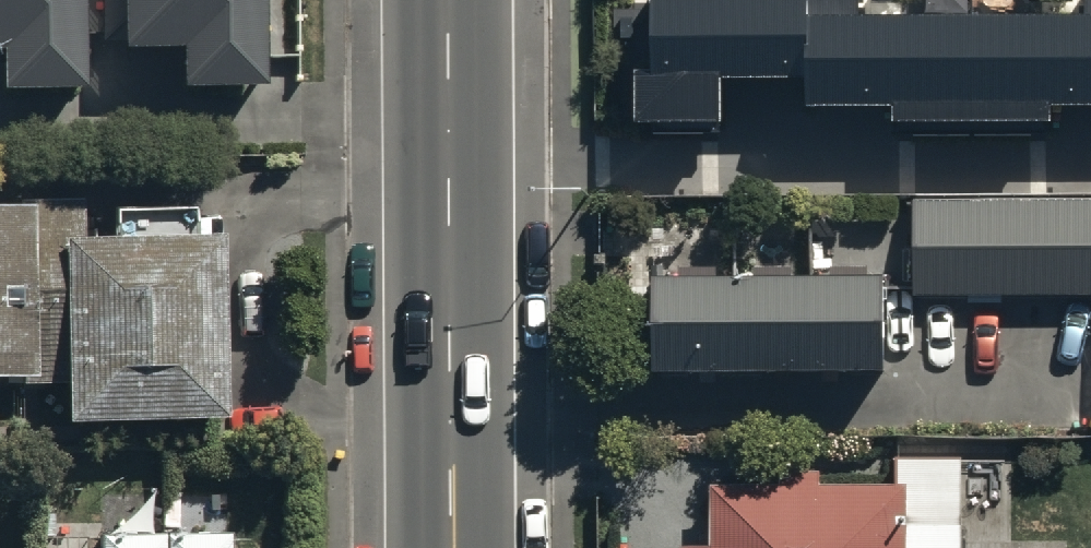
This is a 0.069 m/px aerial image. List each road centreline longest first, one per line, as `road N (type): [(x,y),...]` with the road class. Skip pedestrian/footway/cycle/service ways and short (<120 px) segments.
road 1 (primary): [(460,0),(463,547)]

